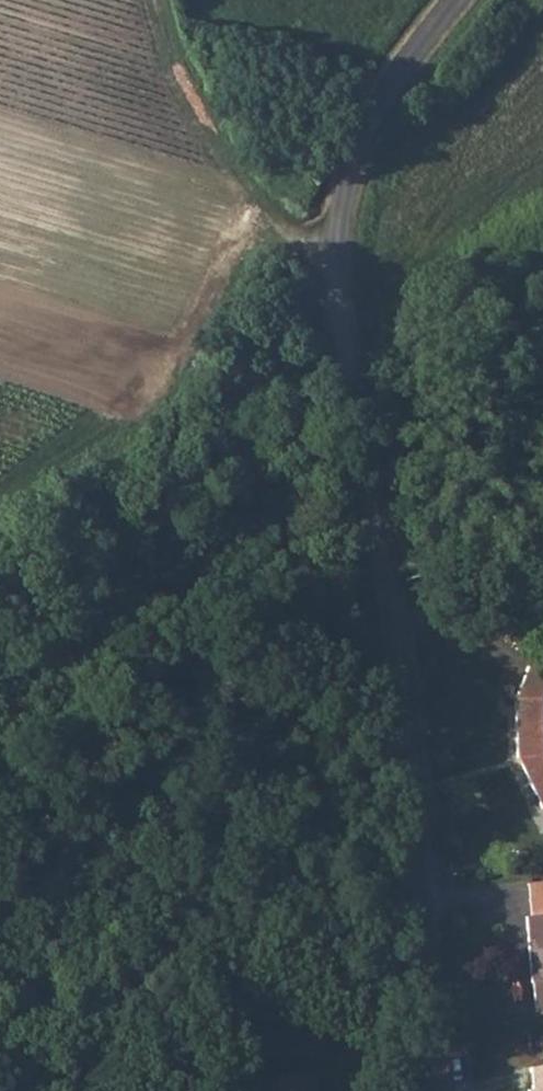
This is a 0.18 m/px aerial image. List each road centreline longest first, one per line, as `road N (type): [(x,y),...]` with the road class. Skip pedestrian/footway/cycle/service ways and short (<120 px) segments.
road 1 (unclassified): [(440,1090),(421,850),(338,304),(338,248),(345,193),(369,129),(462,0)]
road 2 (track): [(0,480),(140,400),(249,192)]
road 3 (track): [(338,248),(288,225),(230,176),(167,93),(140,0)]

